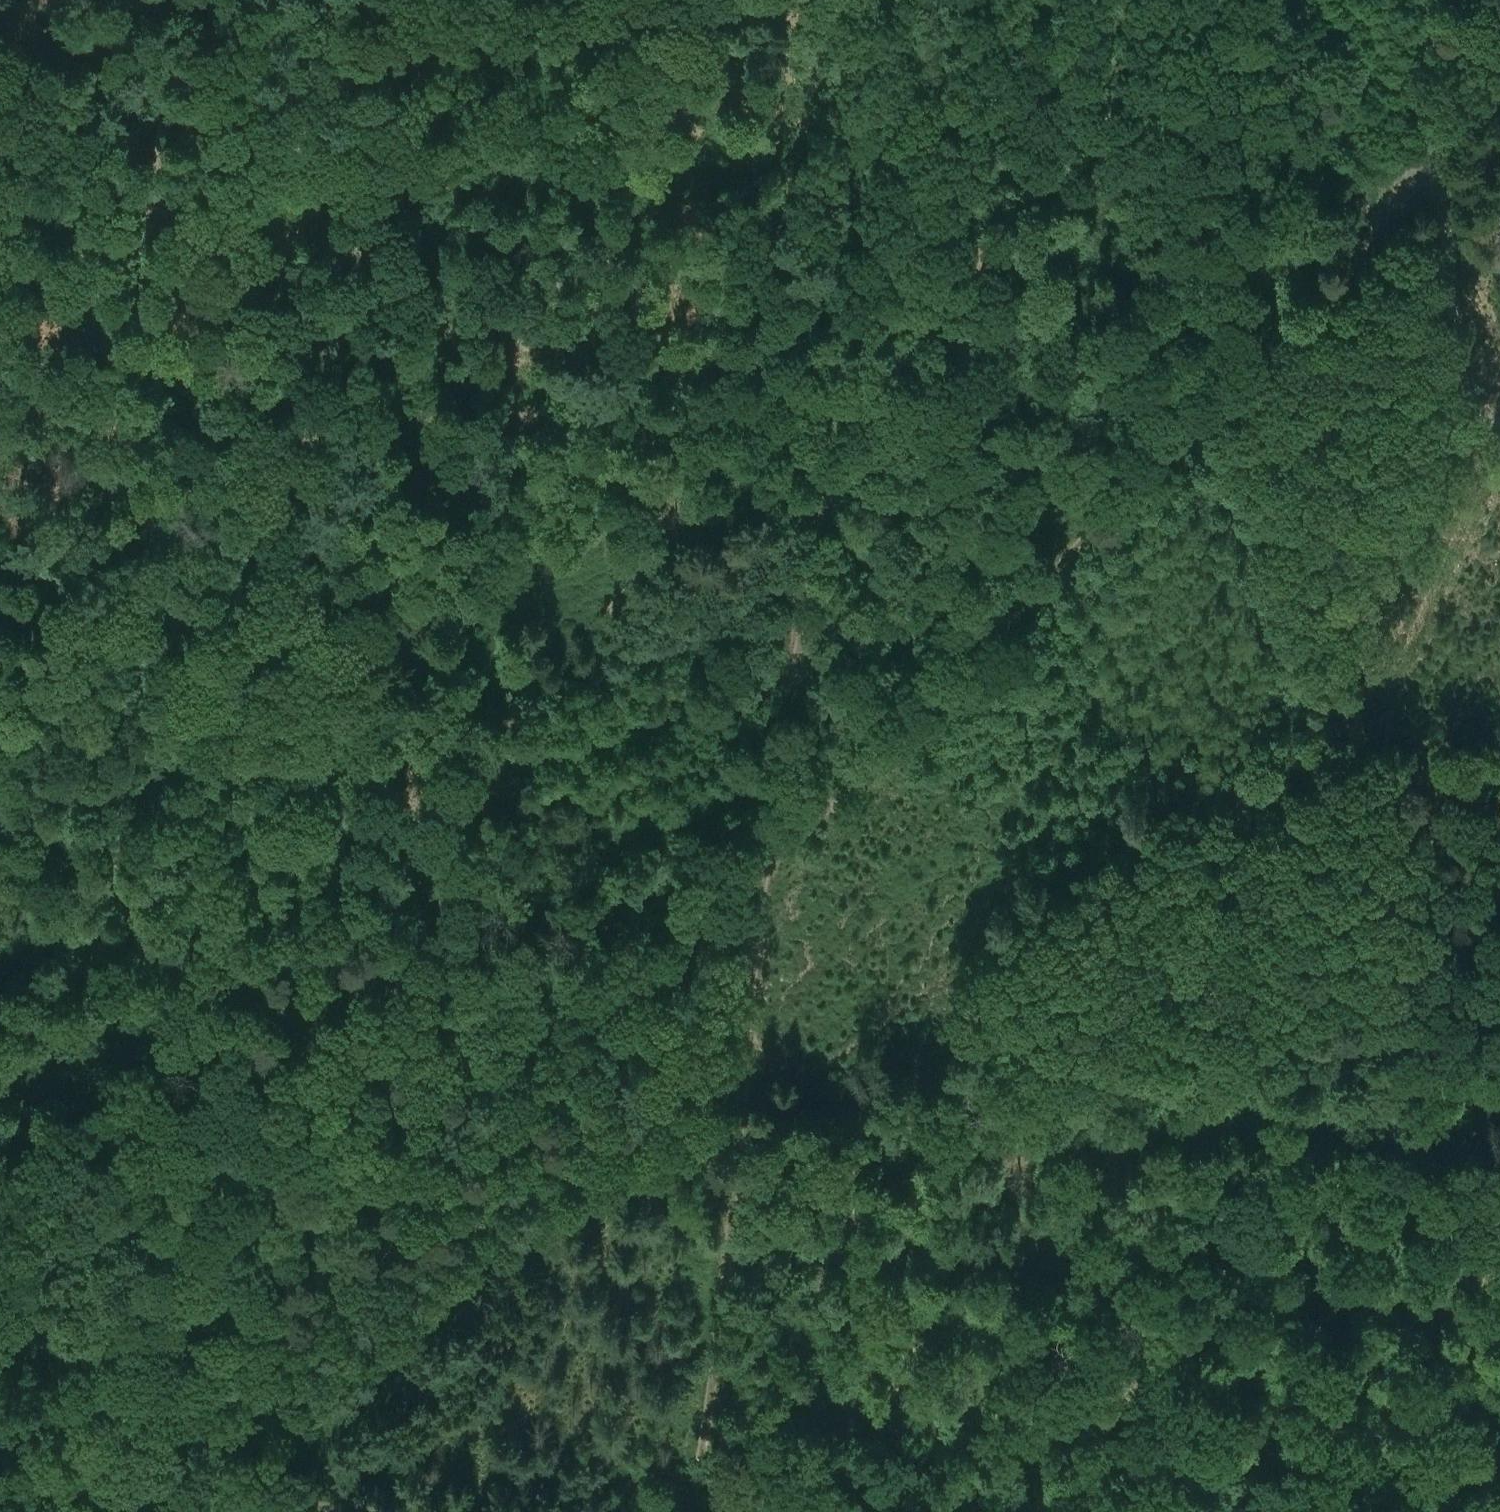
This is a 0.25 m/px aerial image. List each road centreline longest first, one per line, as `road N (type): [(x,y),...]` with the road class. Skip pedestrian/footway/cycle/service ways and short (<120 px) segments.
road 1 (track): [(685,1511),(704,1463),(775,837),(808,824),(866,777),(1211,416),(1437,166),(1433,49)]
road 2 (track): [(775,837),(823,482),(806,443),(759,408),(490,421),(240,410),(0,433)]
road 3 (track): [(0,1475),(351,1511)]
road 4 (track): [(1413,190),(1442,205),(1465,384),(1499,425)]

